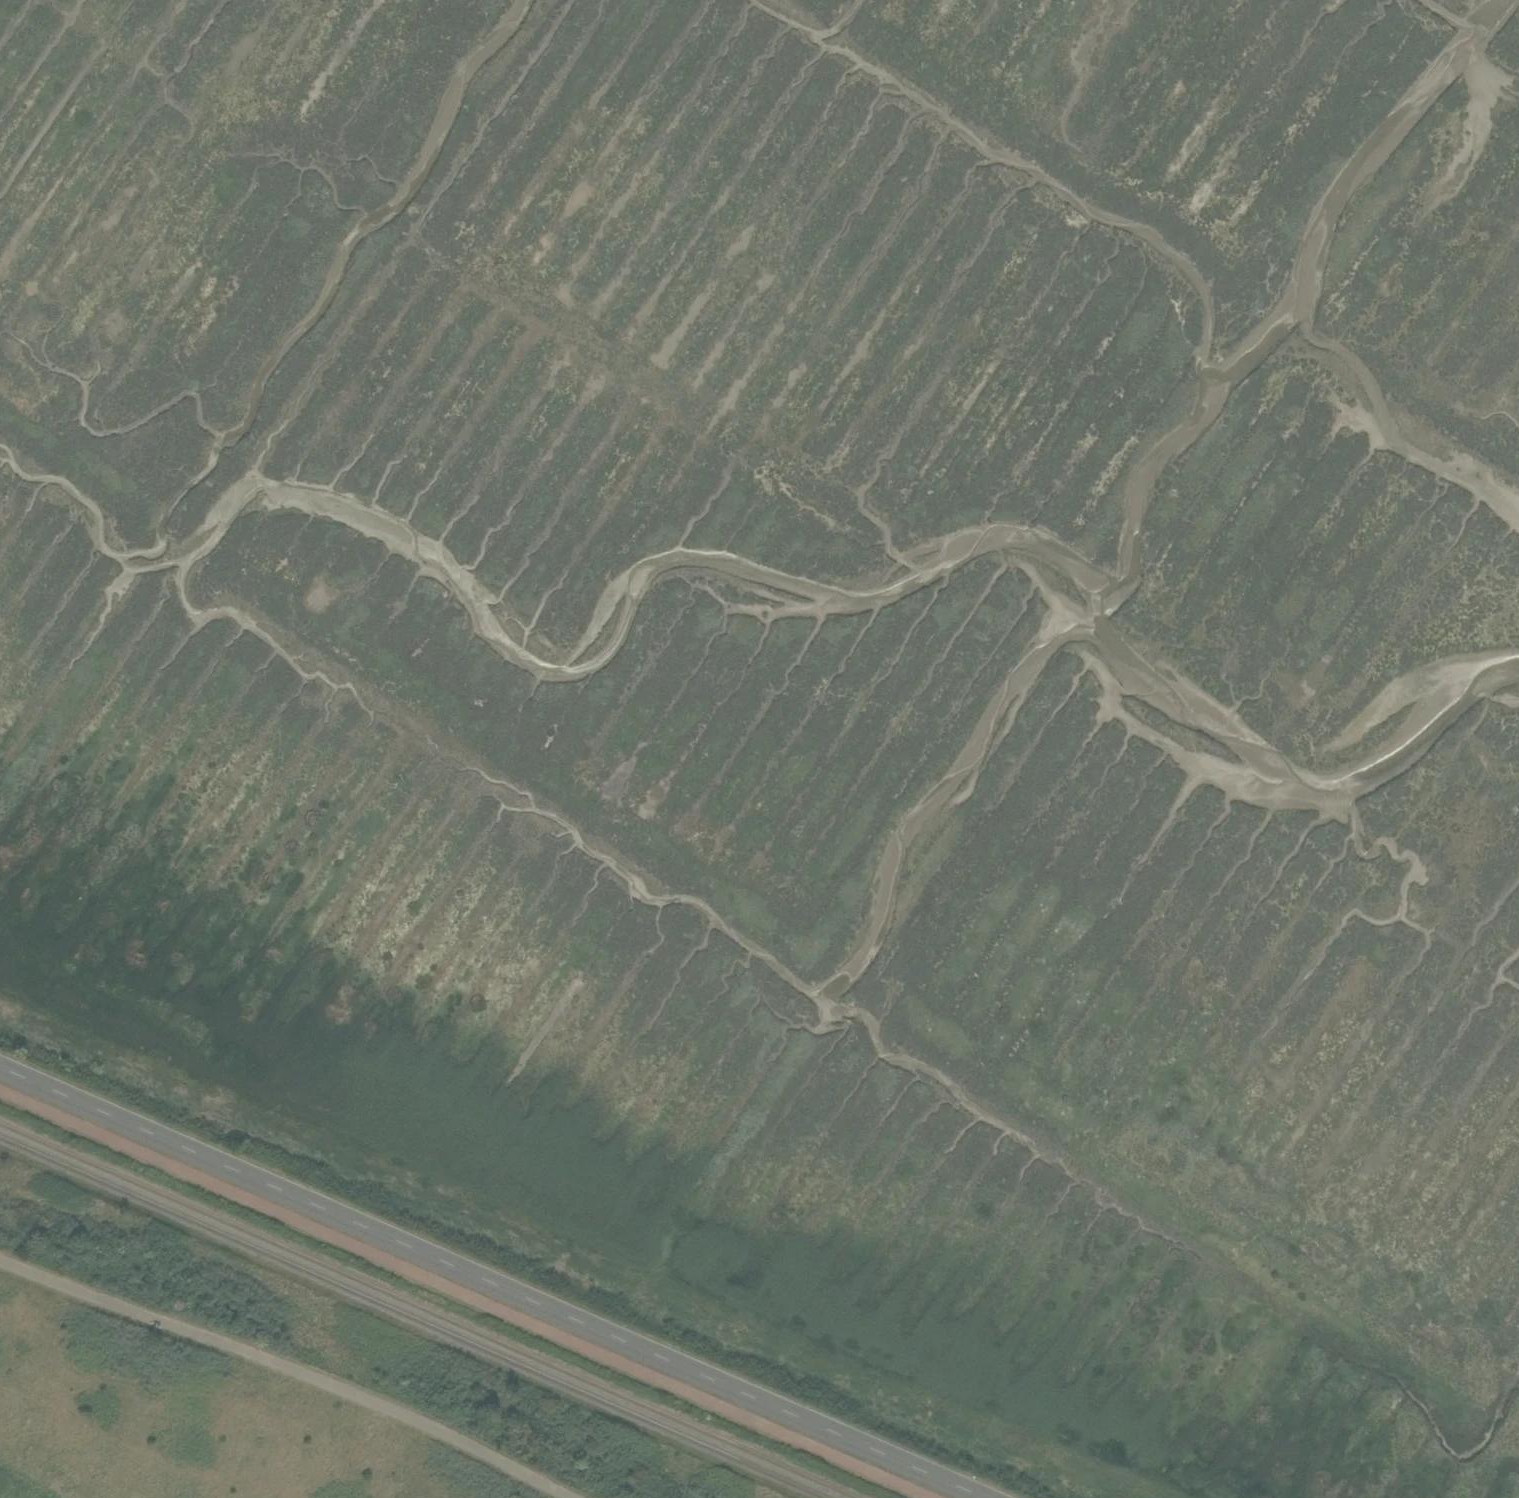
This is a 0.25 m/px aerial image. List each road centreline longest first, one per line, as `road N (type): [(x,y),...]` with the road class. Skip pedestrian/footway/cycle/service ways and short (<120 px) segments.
road 1 (tertiary): [(988,1497),(0,1066)]

